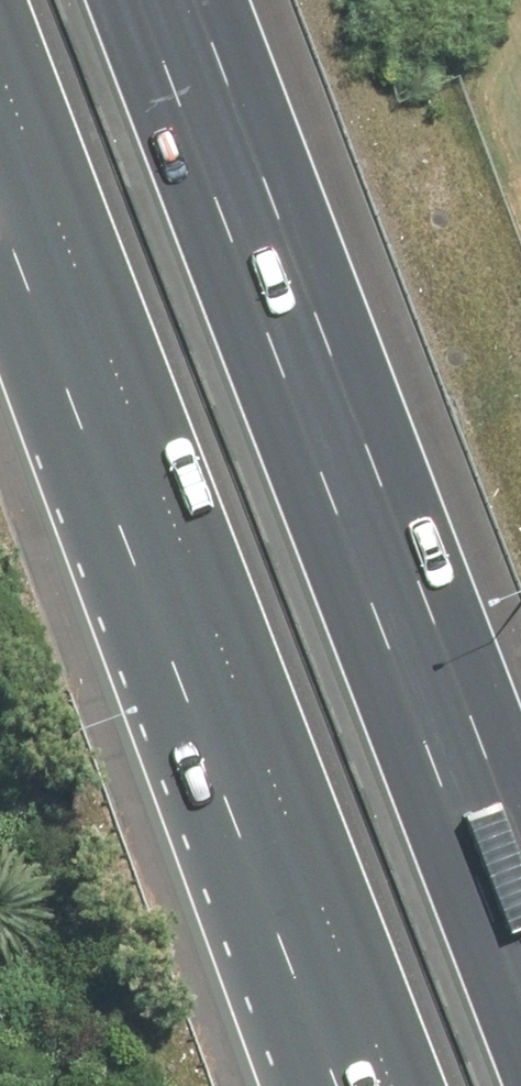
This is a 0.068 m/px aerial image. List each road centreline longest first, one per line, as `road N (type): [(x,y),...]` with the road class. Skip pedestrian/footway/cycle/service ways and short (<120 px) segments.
road 1 (motorway): [(390,1085),(0,62)]
road 2 (motorway): [(149,0),(510,966)]

